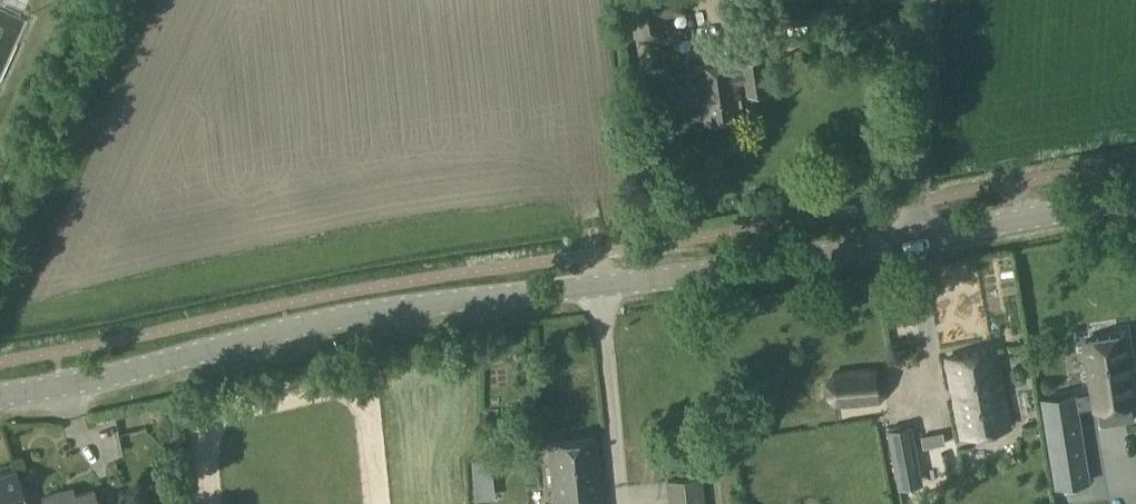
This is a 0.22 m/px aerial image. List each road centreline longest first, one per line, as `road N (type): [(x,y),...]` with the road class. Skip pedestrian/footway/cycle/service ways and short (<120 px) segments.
road 1 (tertiary): [(0,393),(86,380),(302,323),(913,239)]
road 2 (unclassified): [(913,239),(933,0)]
road 3 (tertiary): [(913,239),(1135,199)]

